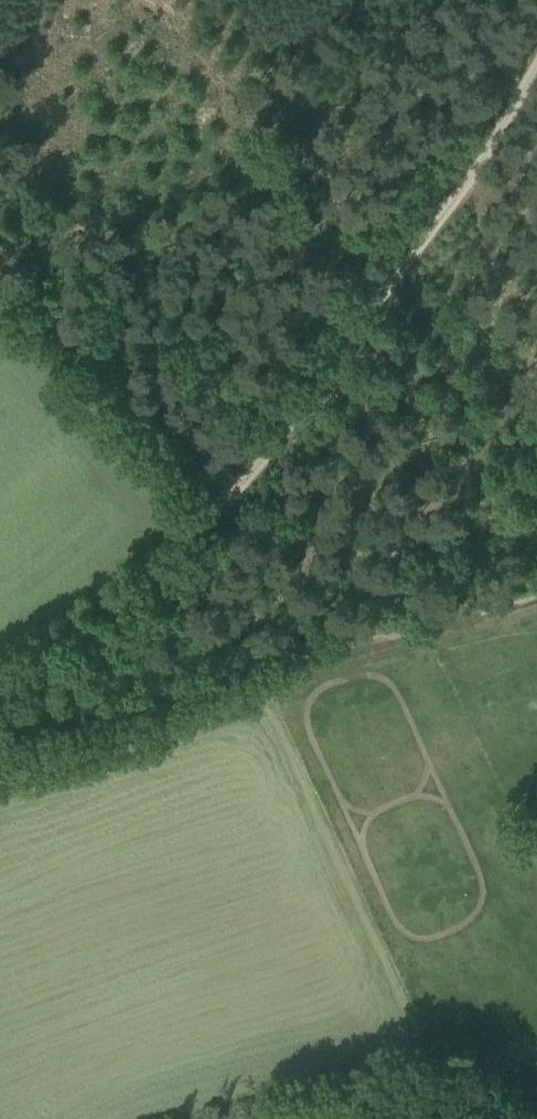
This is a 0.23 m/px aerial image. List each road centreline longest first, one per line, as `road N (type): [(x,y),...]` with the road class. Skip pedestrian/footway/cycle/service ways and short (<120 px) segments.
road 1 (track): [(0,689),(224,508),(536,37)]
road 2 (track): [(0,734),(399,627),(536,579)]

